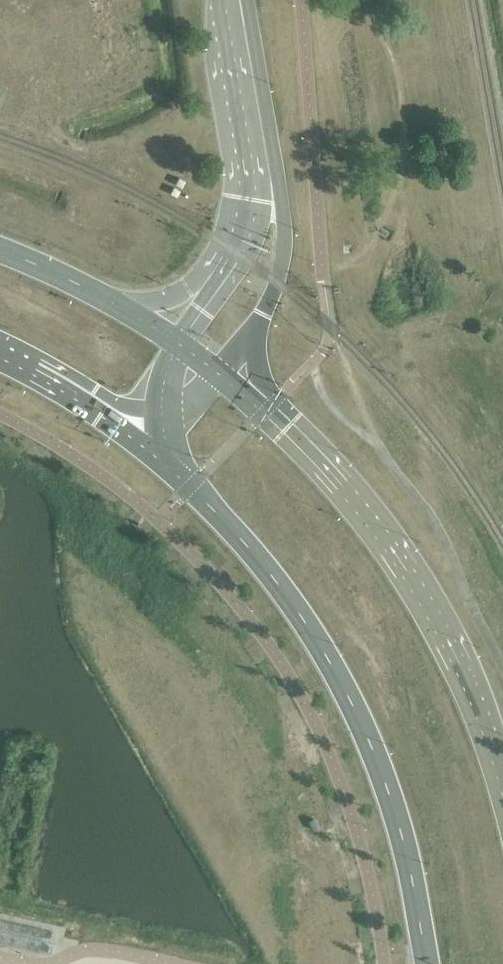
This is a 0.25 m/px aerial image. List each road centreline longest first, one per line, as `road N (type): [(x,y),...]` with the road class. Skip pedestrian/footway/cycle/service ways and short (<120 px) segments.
road 1 (primary): [(171,463),(257,553),(334,660),(392,791),(431,963)]
road 2 (primary): [(502,785),(463,658),(407,566),(287,429),(222,372)]
road 3 (unclassified): [(222,372),(263,314),(283,259),(252,134)]
road 4 (unclassified): [(252,134),(245,216),(214,276)]
road 5 (primary): [(125,309),(0,247)]
road 6 (unclassified): [(252,134),(229,0)]
road 7 (primary): [(75,389),(171,463)]

